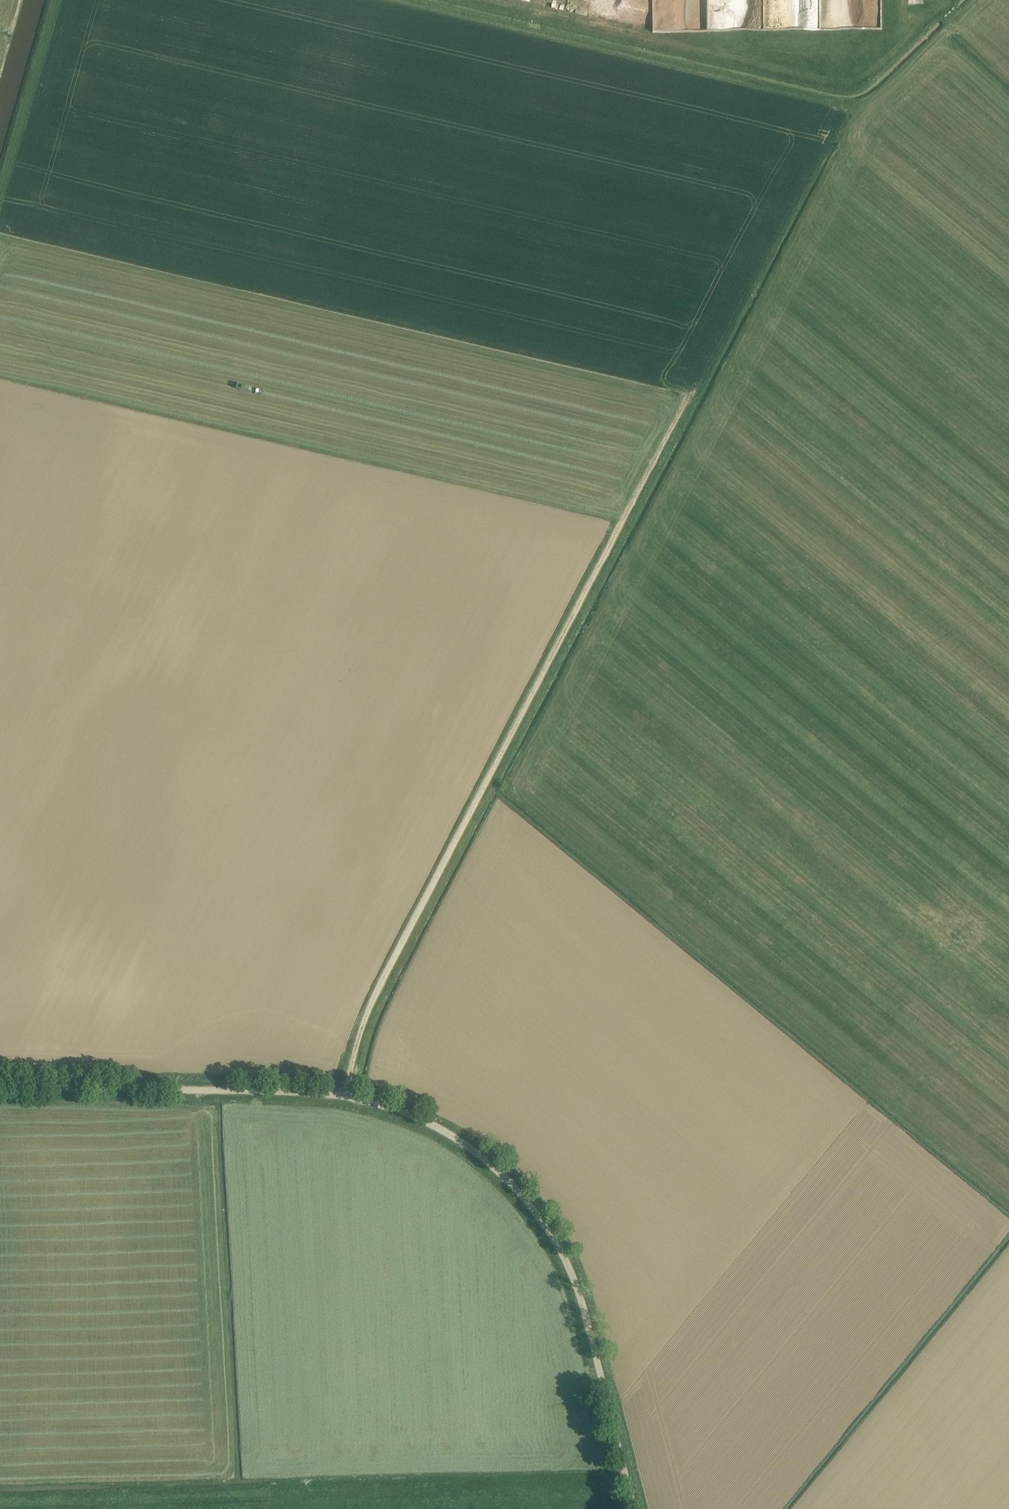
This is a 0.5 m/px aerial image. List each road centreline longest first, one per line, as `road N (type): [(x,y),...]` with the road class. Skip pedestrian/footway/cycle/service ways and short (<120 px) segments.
road 1 (unclassified): [(633,1508),(584,1313),(559,1248),(535,1213),(454,1139),(413,1113),(320,1092),(0,1085)]
road 2 (track): [(346,1096),(365,1020),(386,975),(684,402)]

